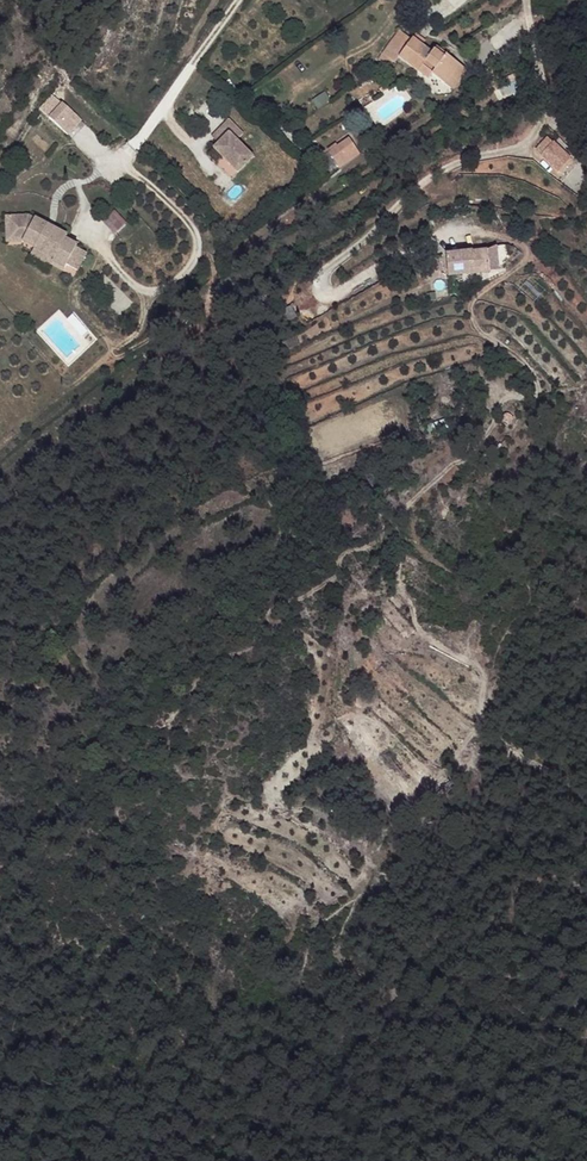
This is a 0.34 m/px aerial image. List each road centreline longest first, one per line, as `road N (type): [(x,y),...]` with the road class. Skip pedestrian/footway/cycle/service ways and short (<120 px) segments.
road 1 (track): [(384,267),(329,298),(315,294),(327,270),(439,174),(462,159),(507,150),(542,126),(546,93),(537,62),(511,54),(508,45),(531,16),(527,0)]
road 2 (track): [(134,152),(242,0)]

